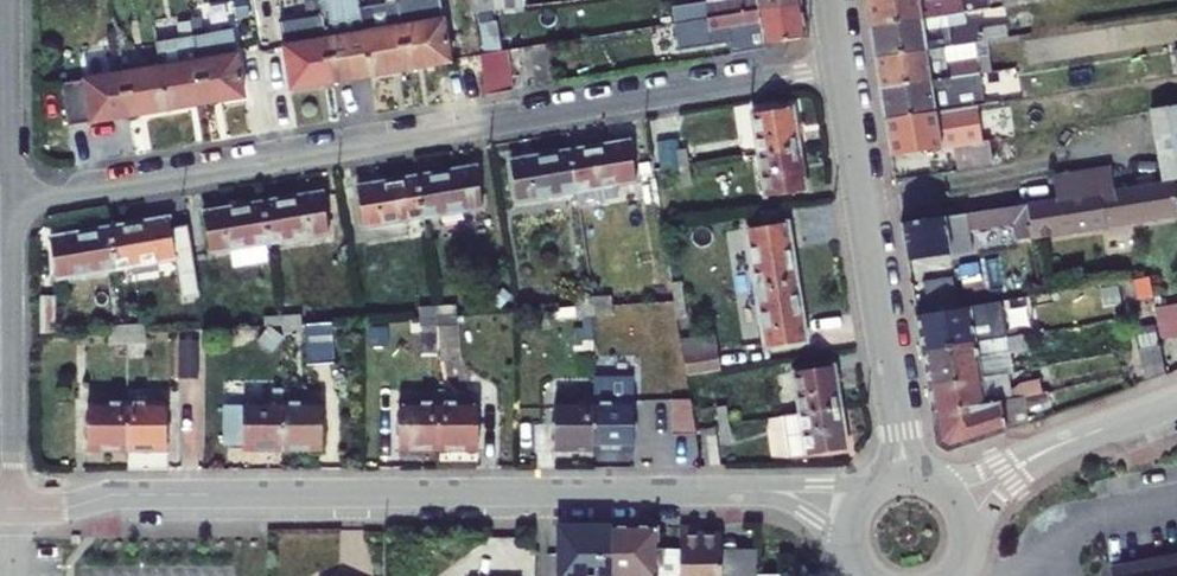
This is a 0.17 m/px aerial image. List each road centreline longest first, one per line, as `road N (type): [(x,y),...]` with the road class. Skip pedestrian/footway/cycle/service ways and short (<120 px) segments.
road 1 (residential): [(842,67),(10,208)]
road 2 (residential): [(12,510),(125,495),(737,491)]
road 3 (secondary): [(842,67),(907,476)]
road 4 (residential): [(12,510),(10,208)]
road 5 (residential): [(10,208),(8,0)]
road 6 (tertiary): [(1090,433),(968,474),(927,479)]
road 7 (tertiary): [(967,544),(1016,481),(1090,433)]
road 8 (residential): [(877,484),(737,491)]
road 9 (residential): [(737,491),(798,507),(851,550)]

